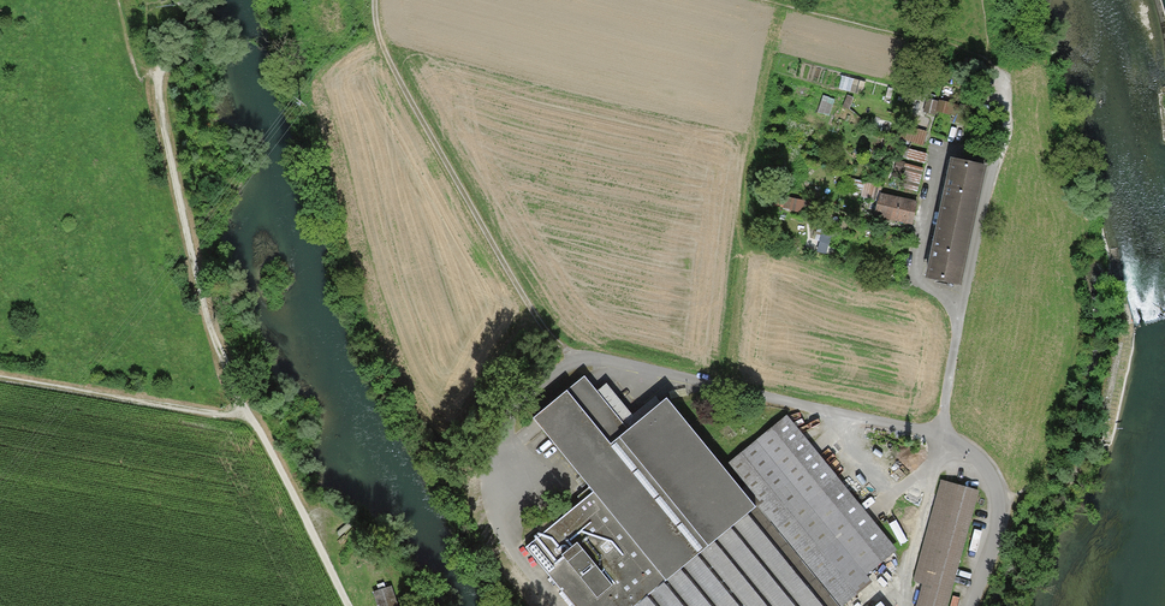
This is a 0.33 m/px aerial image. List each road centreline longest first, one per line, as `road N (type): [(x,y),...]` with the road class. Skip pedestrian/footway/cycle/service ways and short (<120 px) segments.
road 1 (track): [(192,0),(195,24),(158,73),(157,87),(203,318),(244,415),(262,432),(334,582)]
road 2 (unclassified): [(968,605),(1000,516),(991,478),(963,448),(939,434),(572,356)]
road 3 (track): [(374,0),(373,19),(535,331),(572,356)]
road 4 (track): [(0,384),(244,415)]

